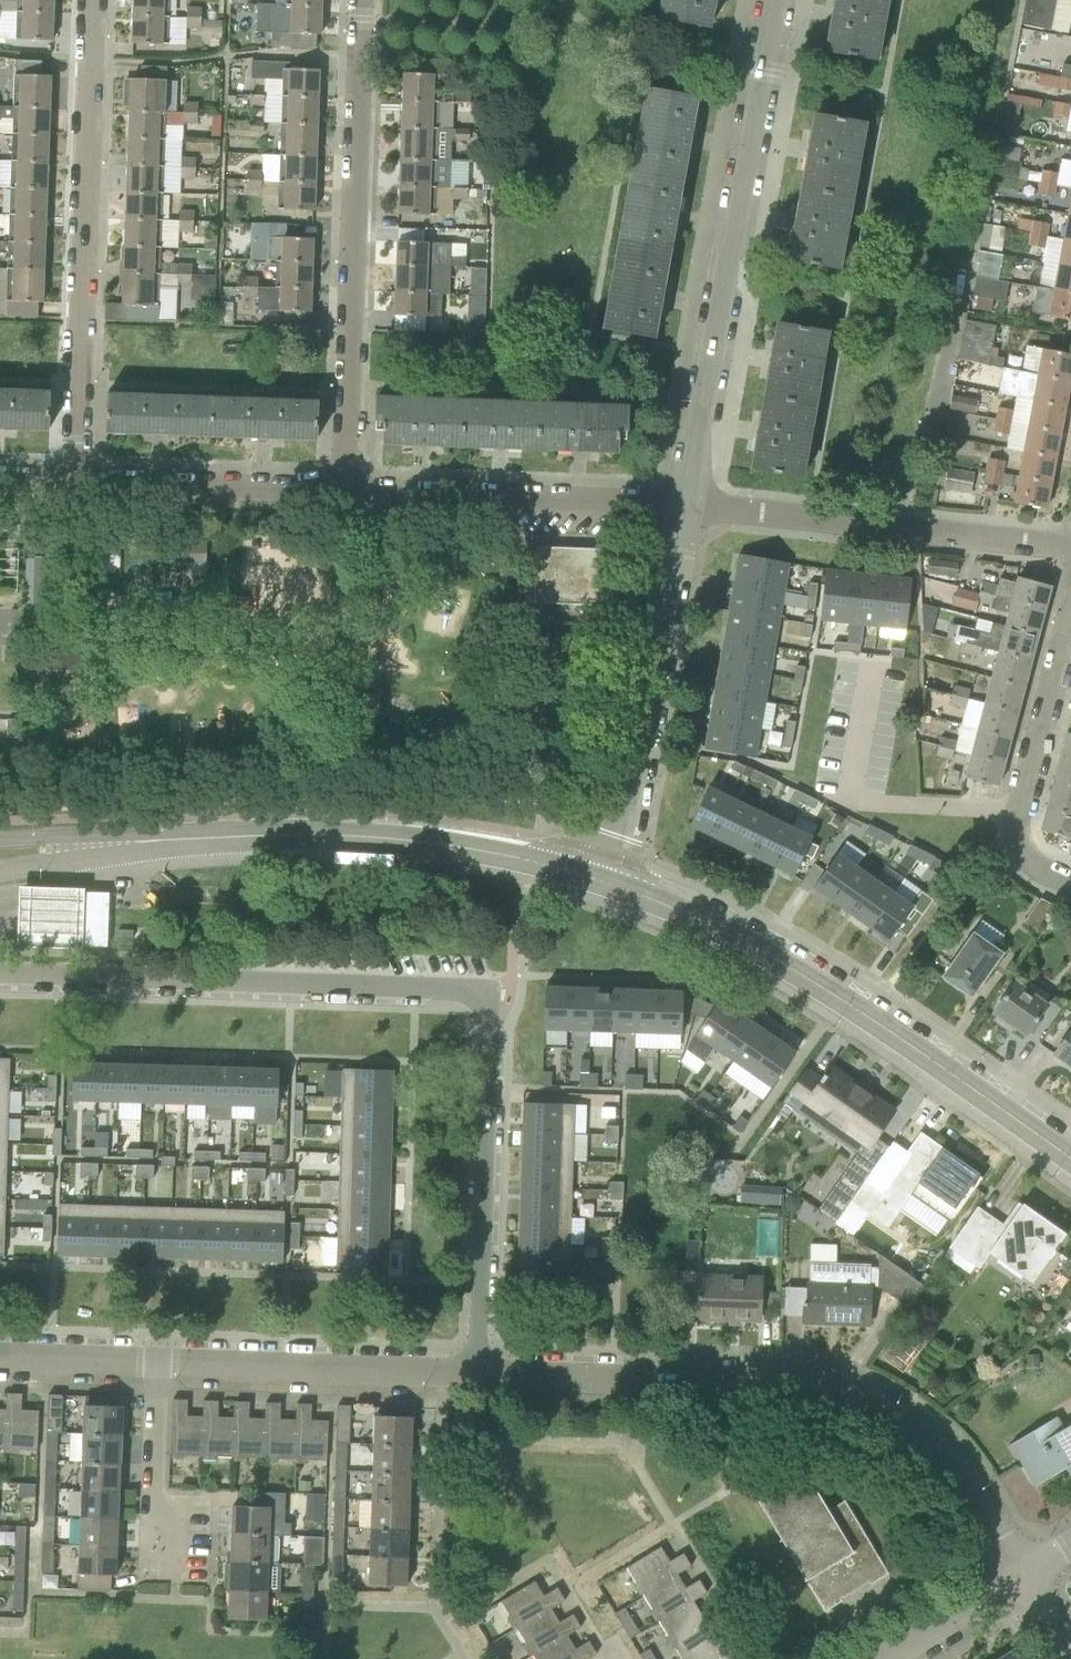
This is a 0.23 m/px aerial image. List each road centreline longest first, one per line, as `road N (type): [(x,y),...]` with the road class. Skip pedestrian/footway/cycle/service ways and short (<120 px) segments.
road 1 (residential): [(479,1369),(491,994),(0,981)]
road 2 (residential): [(1021,1576),(962,1480),(889,1412),(803,1381),(479,1369)]
road 3 (tertiary): [(1070,1159),(776,961),(598,880)]
road 4 (residential): [(686,504),(775,0)]
road 5 (residential): [(347,492),(364,0)]
road 6 (residential): [(77,483),(95,0)]
road 7 (residential): [(479,1369),(0,1354)]
road 8 (tertiary): [(598,880),(458,846),(331,836),(166,839)]
road 9 (residential): [(598,880),(643,744),(686,504)]
road 10 (residential): [(1070,546),(686,504)]
road 11 (residential): [(686,504),(347,492)]
road 12 (residential): [(1070,884),(1036,866),(1017,836),(1016,809),(1070,610)]
road 13 (residential): [(347,492),(77,483)]
road 14 (tertiary): [(0,872),(166,839)]
road 15 (tertiary): [(166,839),(0,840)]
road 16 (residential): [(1021,1576),(886,1658)]

